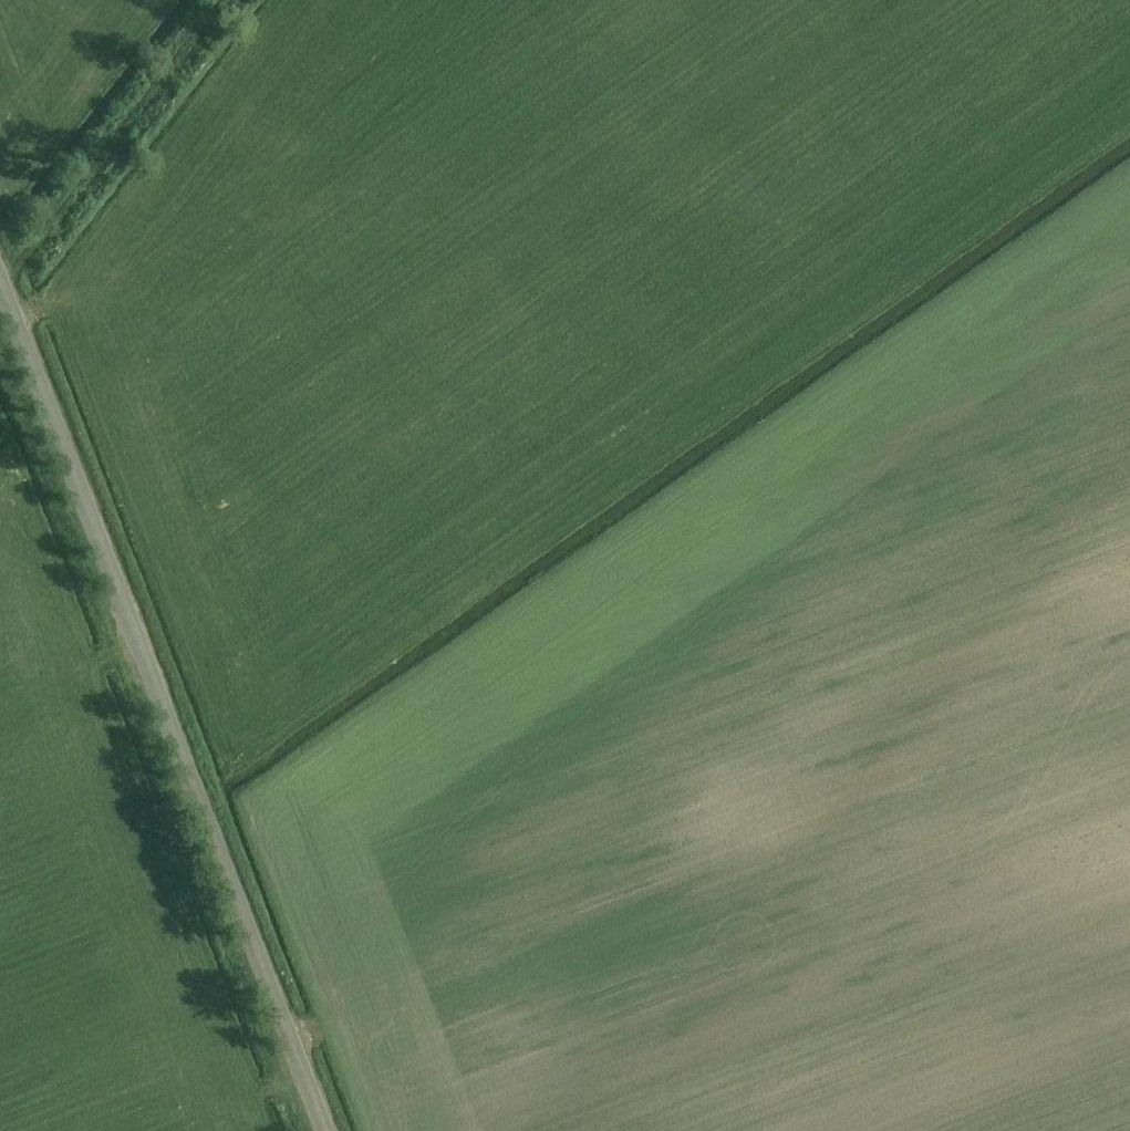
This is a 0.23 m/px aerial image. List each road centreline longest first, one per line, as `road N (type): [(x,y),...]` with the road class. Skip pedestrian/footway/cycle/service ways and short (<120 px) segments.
road 1 (tertiary): [(325,1130),(0,283)]

